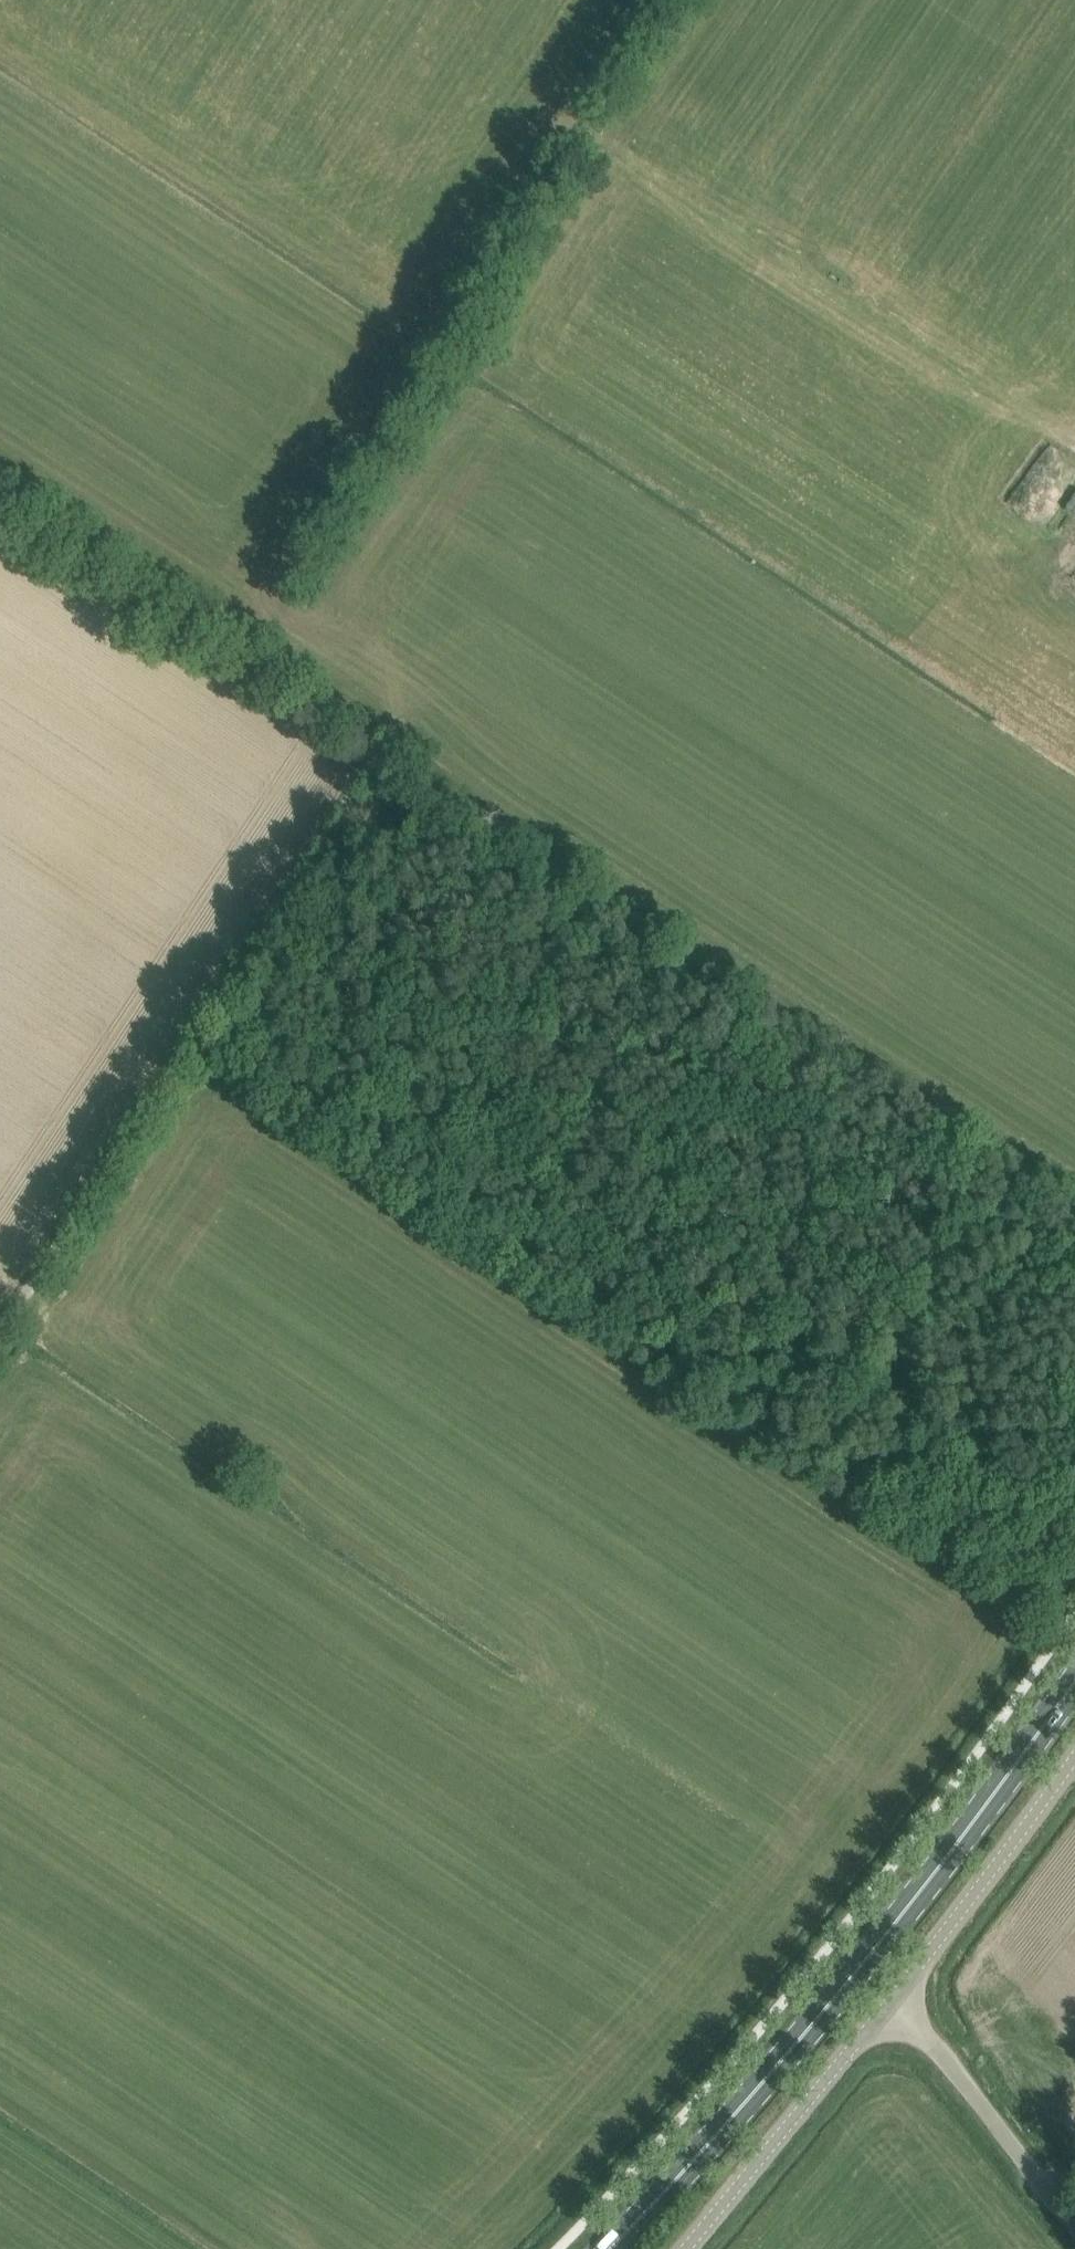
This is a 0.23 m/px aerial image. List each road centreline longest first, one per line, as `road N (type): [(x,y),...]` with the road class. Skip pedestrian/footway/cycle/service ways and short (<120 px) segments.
road 1 (primary): [(620,2248),(859,1978),(1074,1680)]
road 2 (unclassified): [(694,2248),(901,2011)]
road 3 (unclassified): [(901,2011),(1074,1760)]
road 4 (unclassified): [(1074,2230),(901,2011)]

